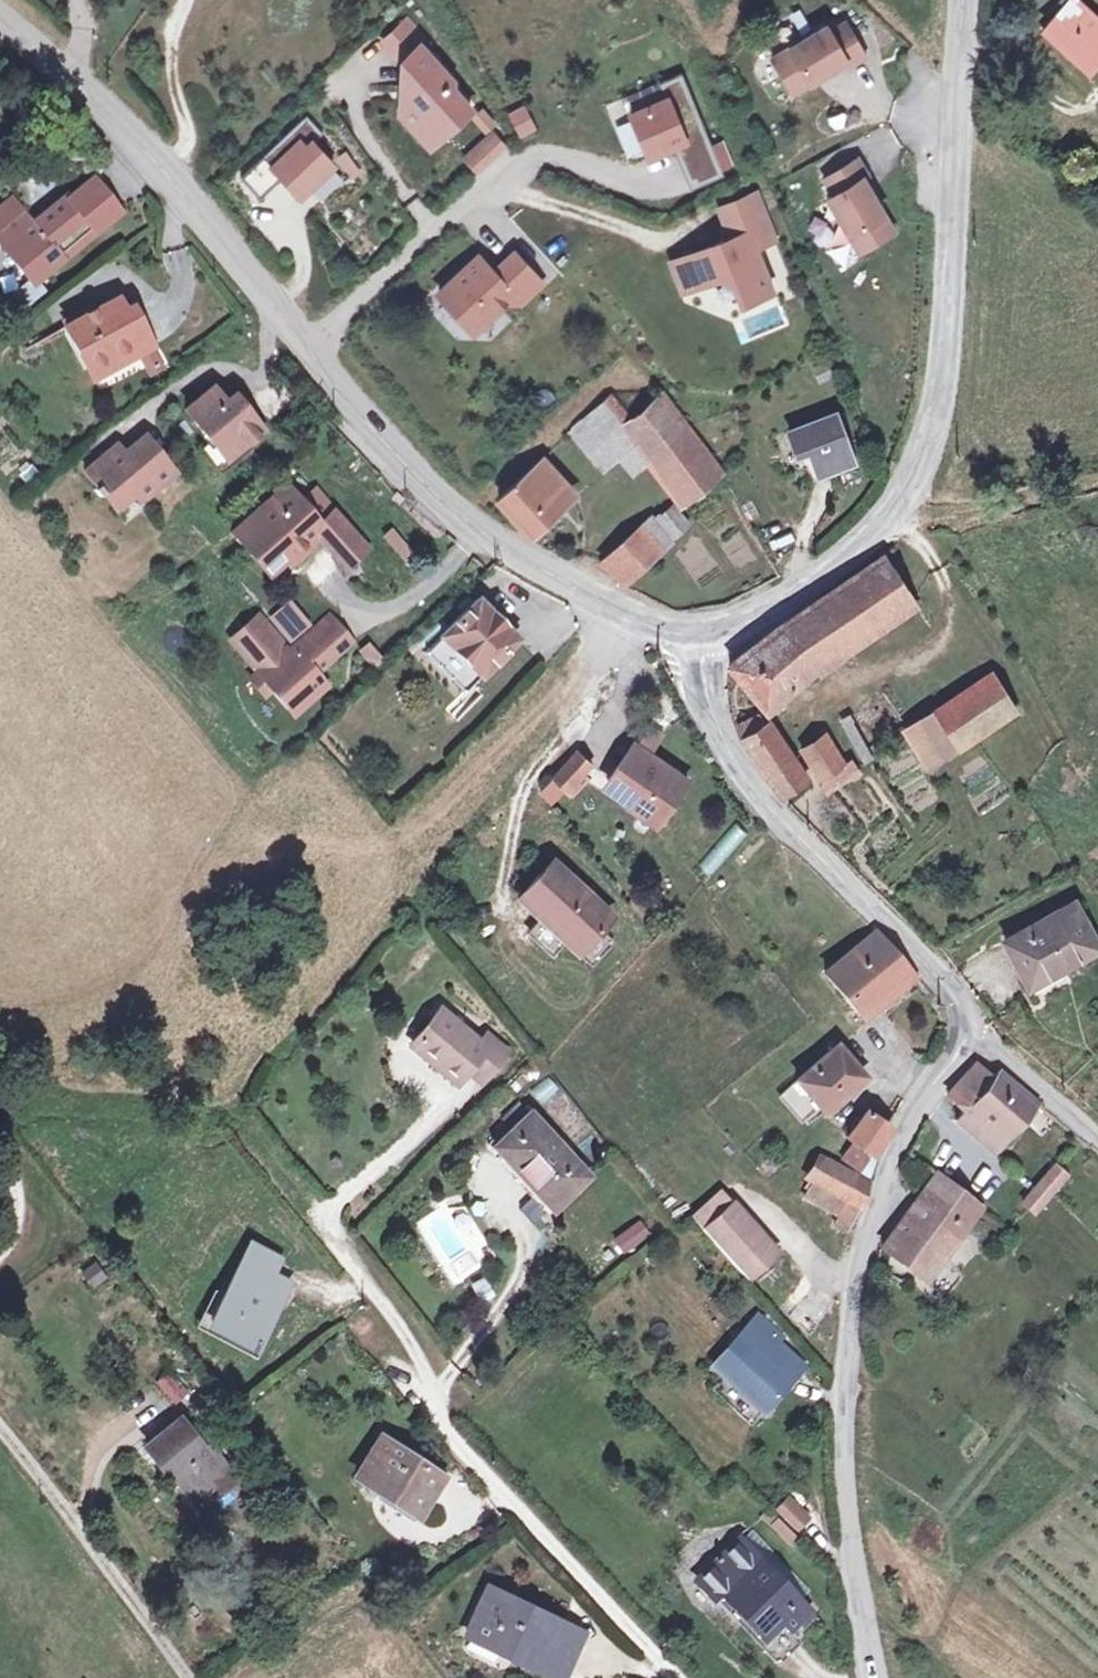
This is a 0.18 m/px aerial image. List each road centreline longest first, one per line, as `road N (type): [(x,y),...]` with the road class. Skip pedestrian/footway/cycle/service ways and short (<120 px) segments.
road 1 (secondary): [(702,633),(645,621),(543,577),(431,502),(84,89),(0,20)]
road 2 (secondary): [(702,633),(778,612),(841,562),(906,487),(941,376),(973,0)]
road 3 (unclassified): [(870,1677),(844,1489),(848,1363),(864,1256),(910,1124),(976,1030)]
road 4 (unclassified): [(976,1030),(934,970),(746,773),(705,694),(702,633)]
road 5 (unclassified): [(1097,1140),(976,1030)]

